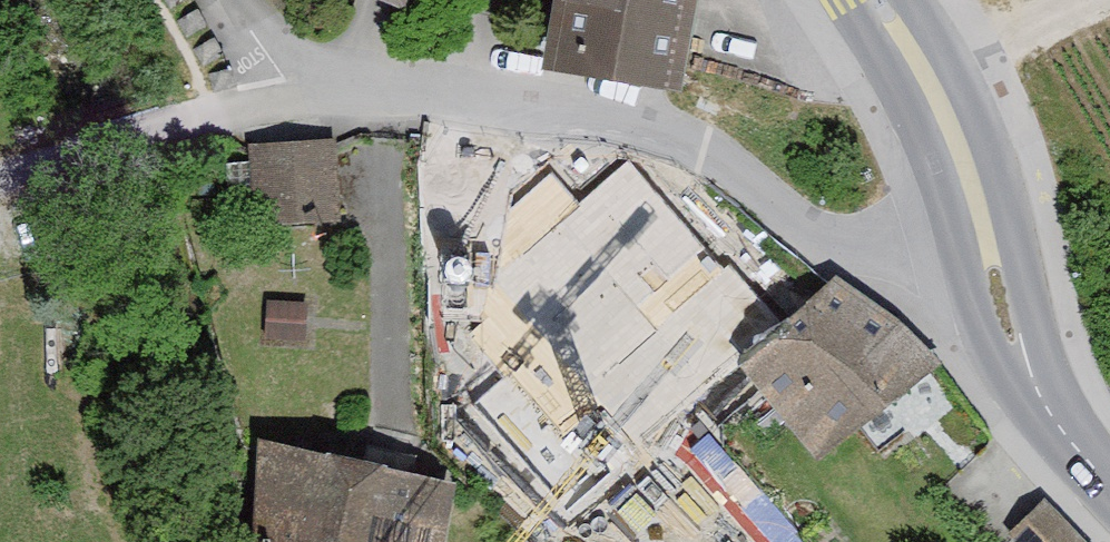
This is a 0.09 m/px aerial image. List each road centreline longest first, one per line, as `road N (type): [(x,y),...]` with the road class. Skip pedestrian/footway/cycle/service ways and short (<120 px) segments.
road 1 (residential): [(983,217),(891,248),(826,243),(670,142),(566,110),(465,99),(308,97),(216,112),(0,175)]
road 2 (secondary): [(1109,483),(1072,445),(1007,329),(983,217)]
road 3 (secondary): [(983,217),(927,81),(877,0)]
road 4 (track): [(927,81),(1104,0)]

